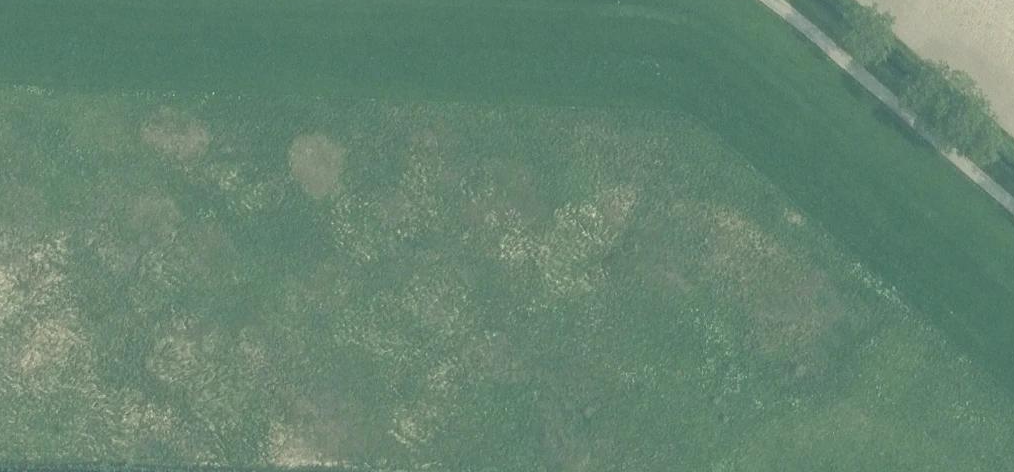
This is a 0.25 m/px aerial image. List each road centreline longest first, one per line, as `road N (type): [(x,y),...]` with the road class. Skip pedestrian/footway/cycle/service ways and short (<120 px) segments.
road 1 (unclassified): [(1013,207),(773,0)]

